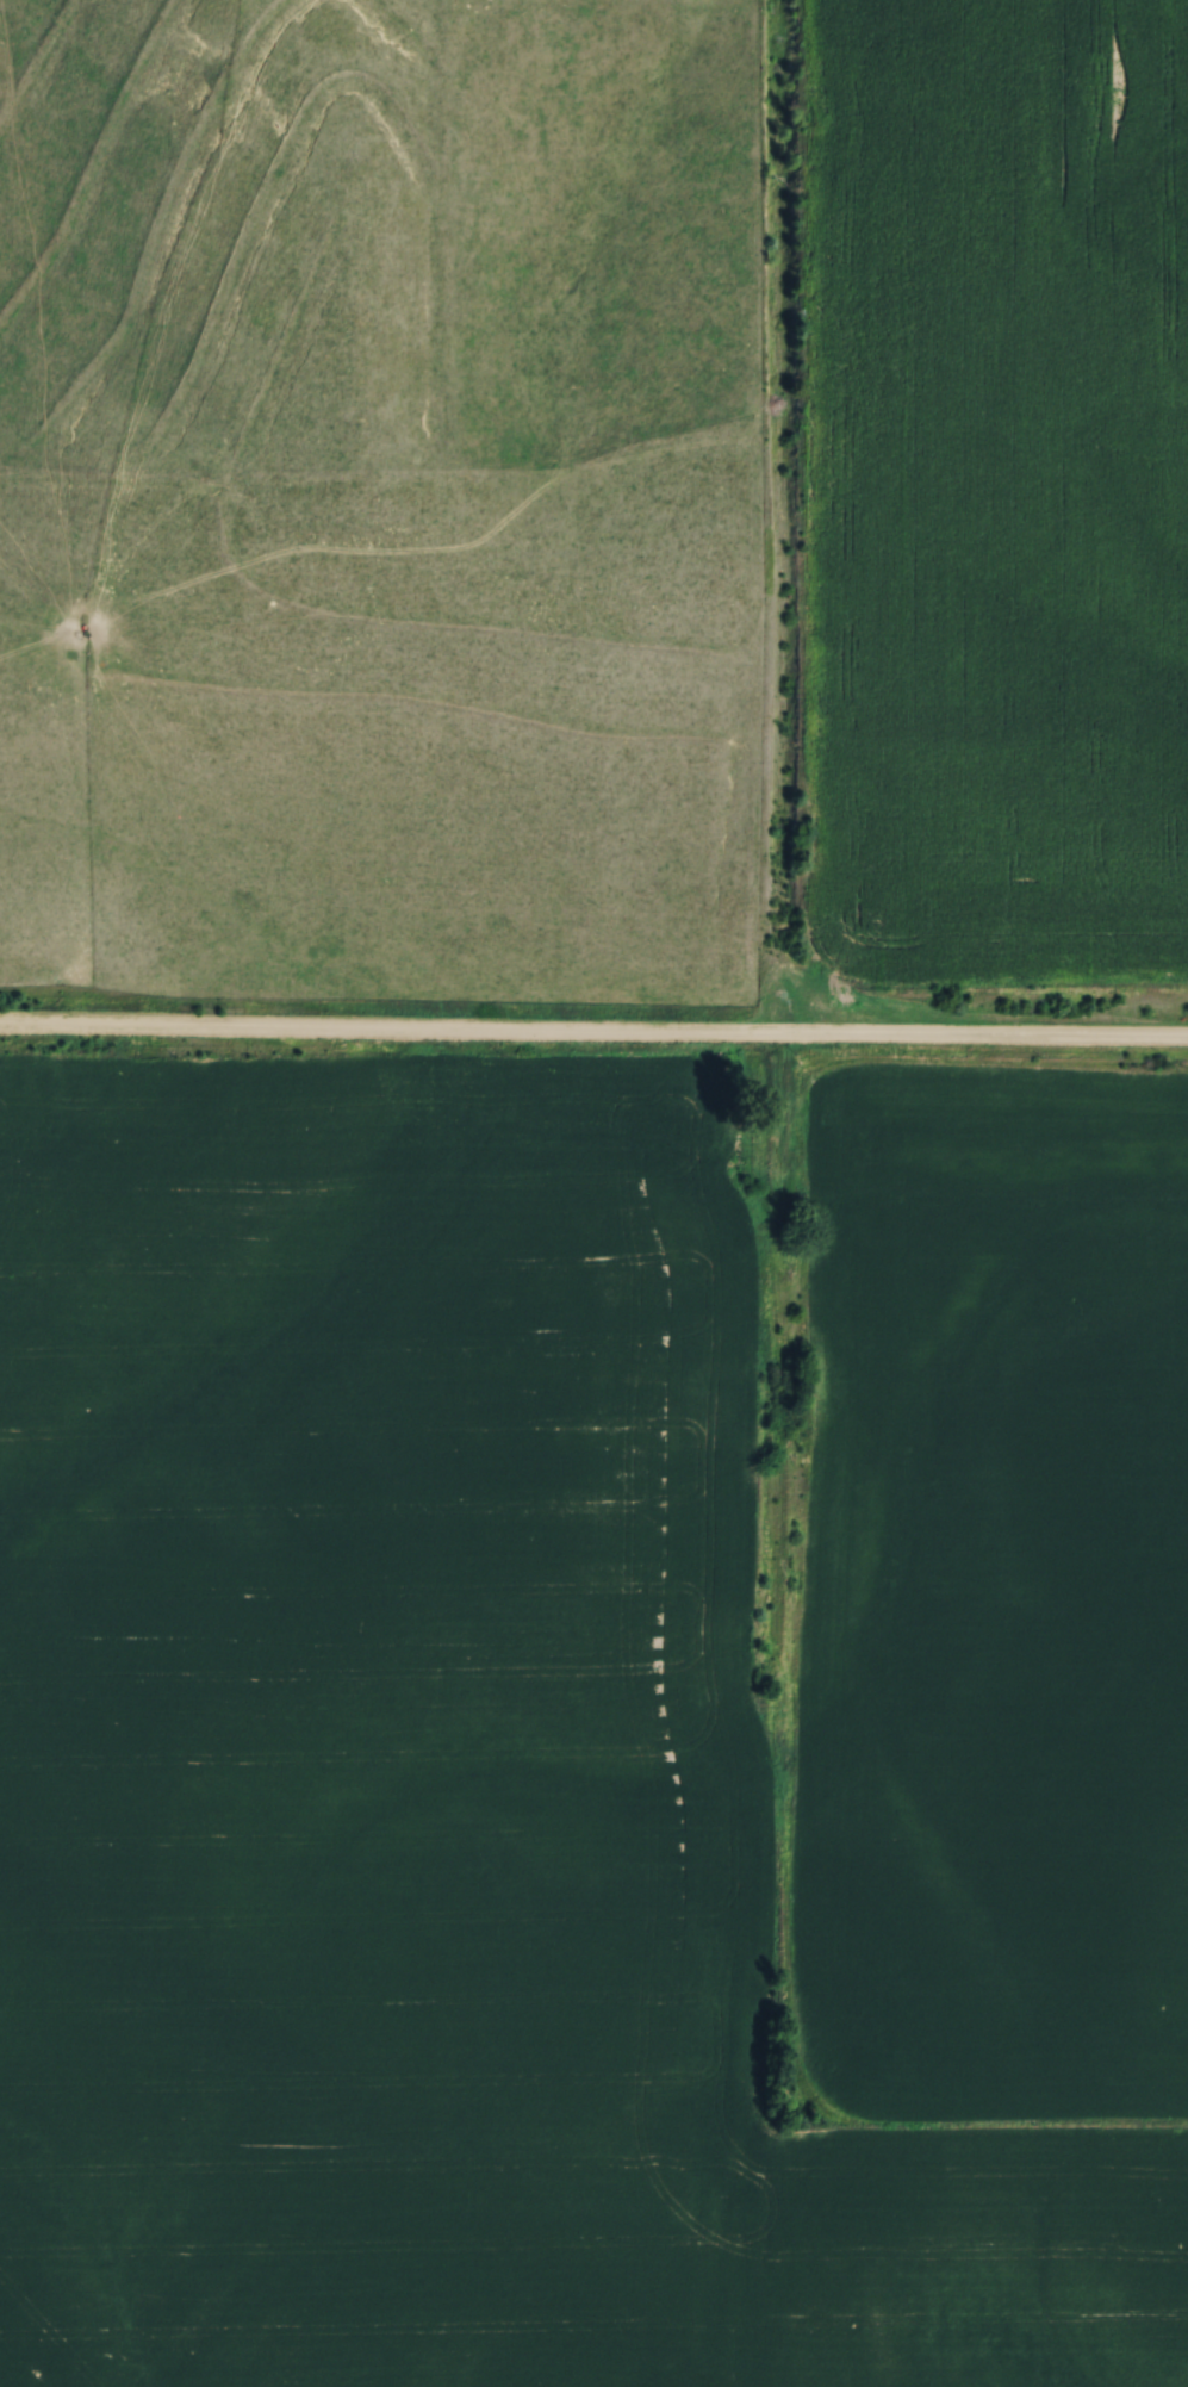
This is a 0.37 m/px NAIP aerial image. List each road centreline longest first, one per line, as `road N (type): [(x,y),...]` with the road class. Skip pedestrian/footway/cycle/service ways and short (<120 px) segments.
road 1 (residential): [(1187,1039),(0,1023)]
road 2 (residential): [(772,1037),(782,896),(772,0)]

